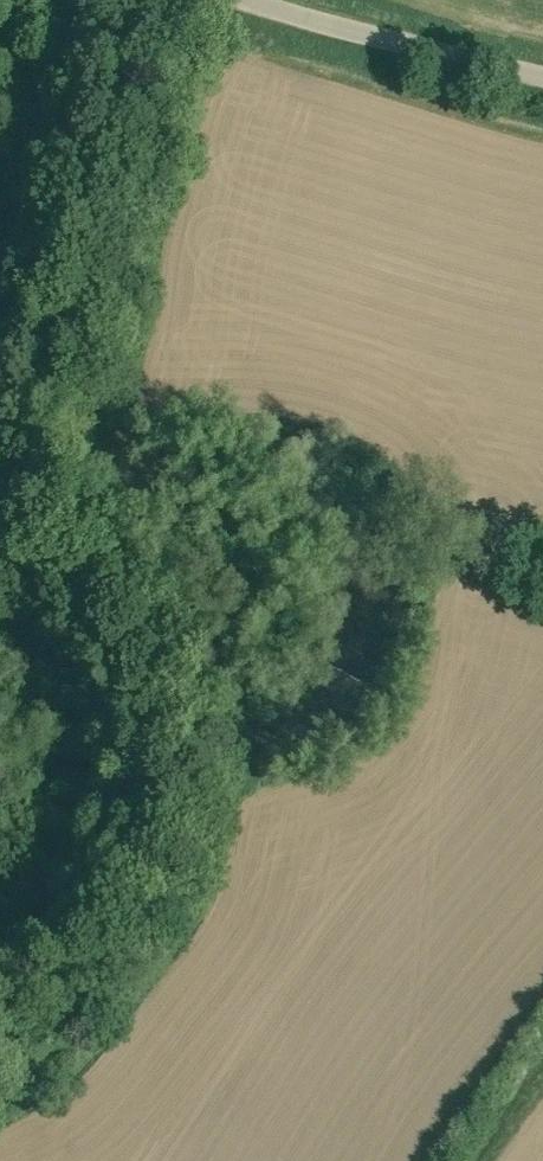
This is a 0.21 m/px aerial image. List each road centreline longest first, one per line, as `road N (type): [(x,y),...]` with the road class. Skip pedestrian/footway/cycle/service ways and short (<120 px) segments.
road 1 (unclassified): [(542,80),(238,0)]

